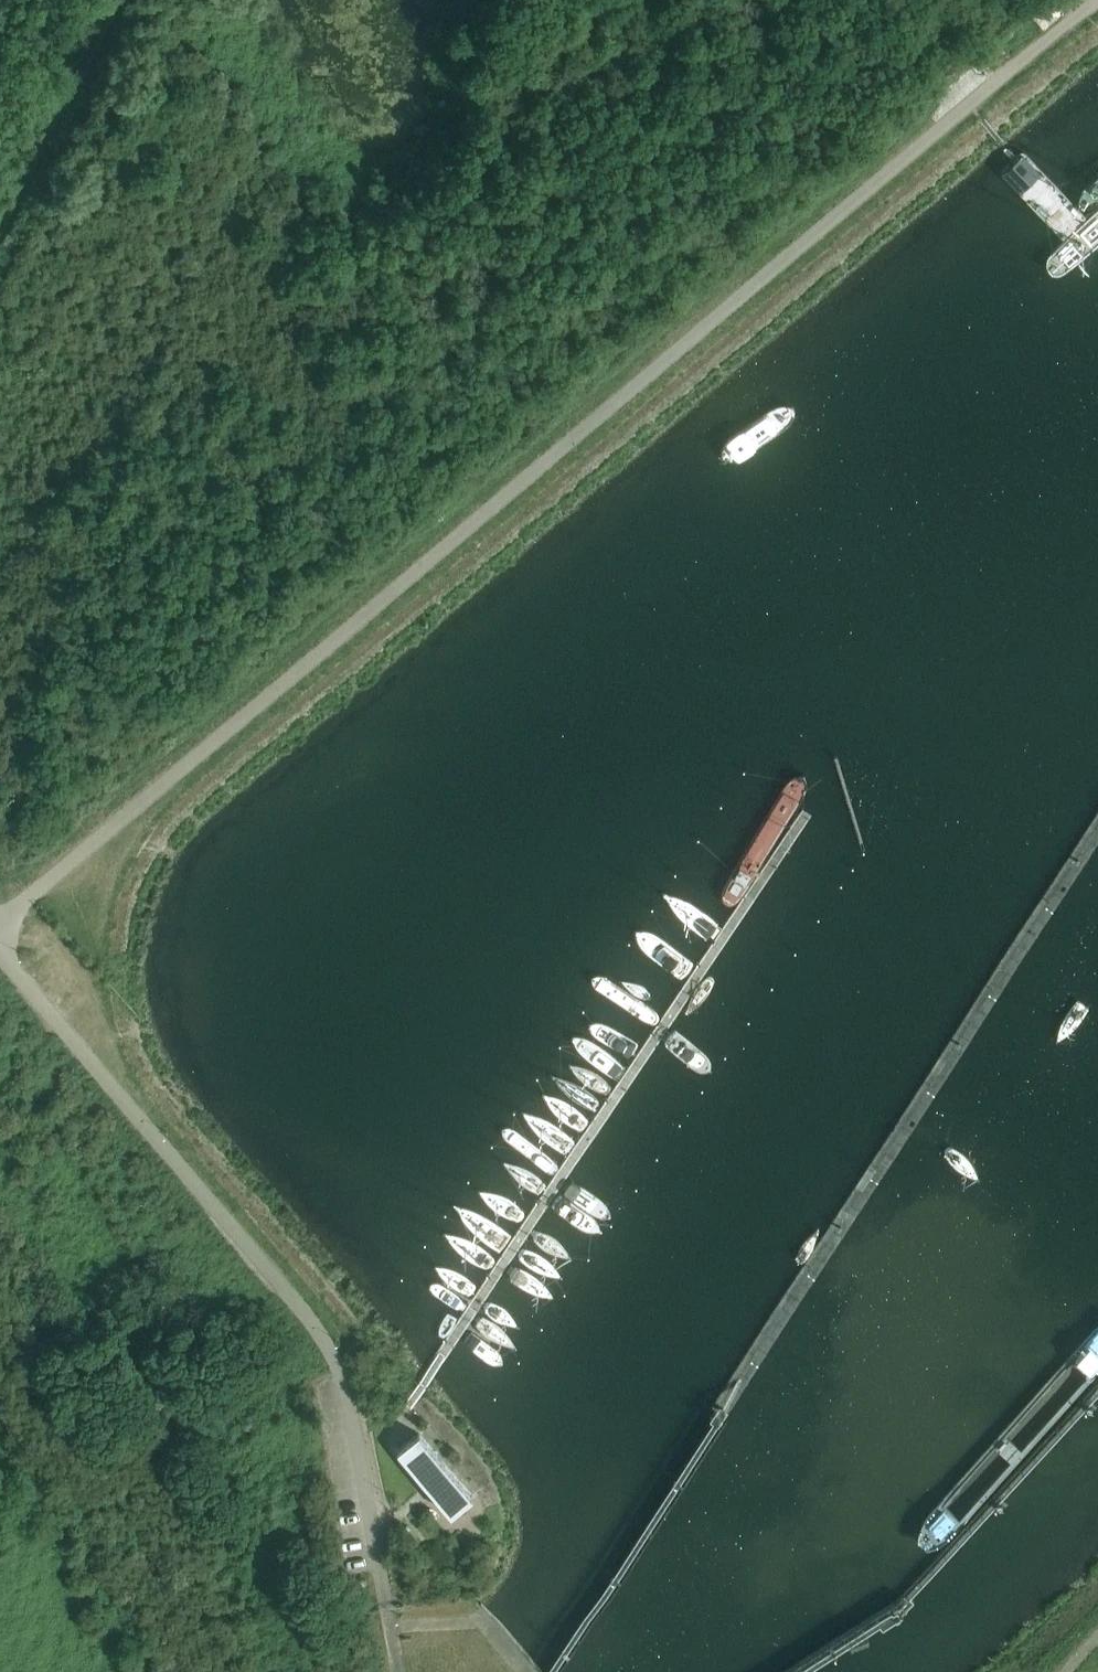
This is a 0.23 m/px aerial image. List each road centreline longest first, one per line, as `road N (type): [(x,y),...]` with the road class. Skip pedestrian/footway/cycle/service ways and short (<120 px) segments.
road 1 (unclassified): [(0,924),(1066,27)]
road 2 (unclassified): [(0,955),(277,1279),(340,1366),(396,1671)]

